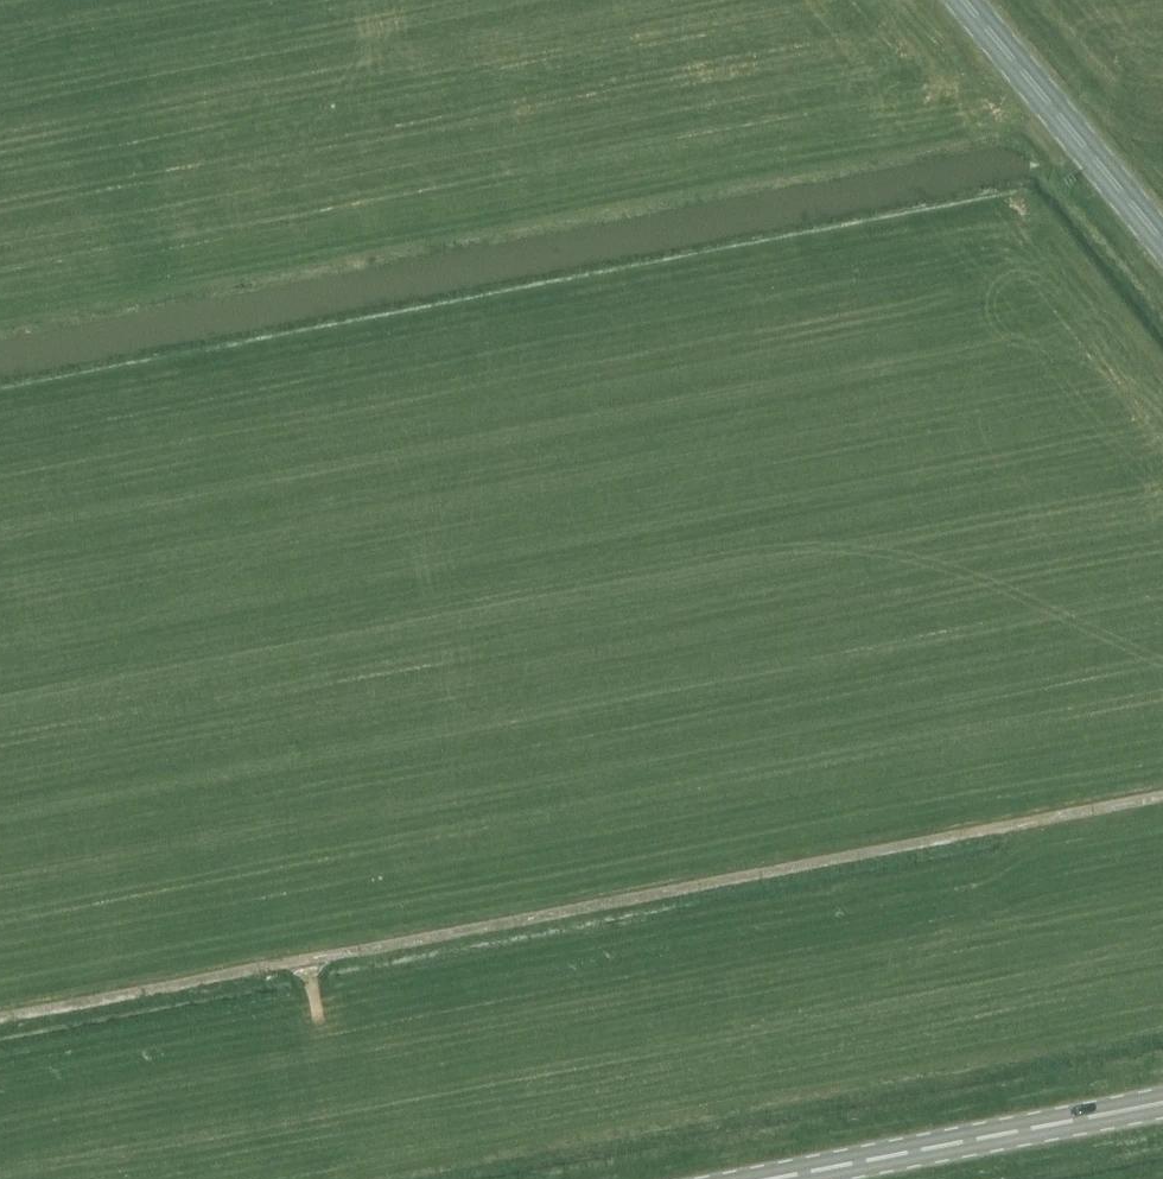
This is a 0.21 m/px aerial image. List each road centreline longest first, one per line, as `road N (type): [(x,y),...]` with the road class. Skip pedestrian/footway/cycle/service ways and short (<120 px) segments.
road 1 (tertiary): [(1162,1101),(770,1178)]
road 2 (primary): [(1162,237),(964,0)]

